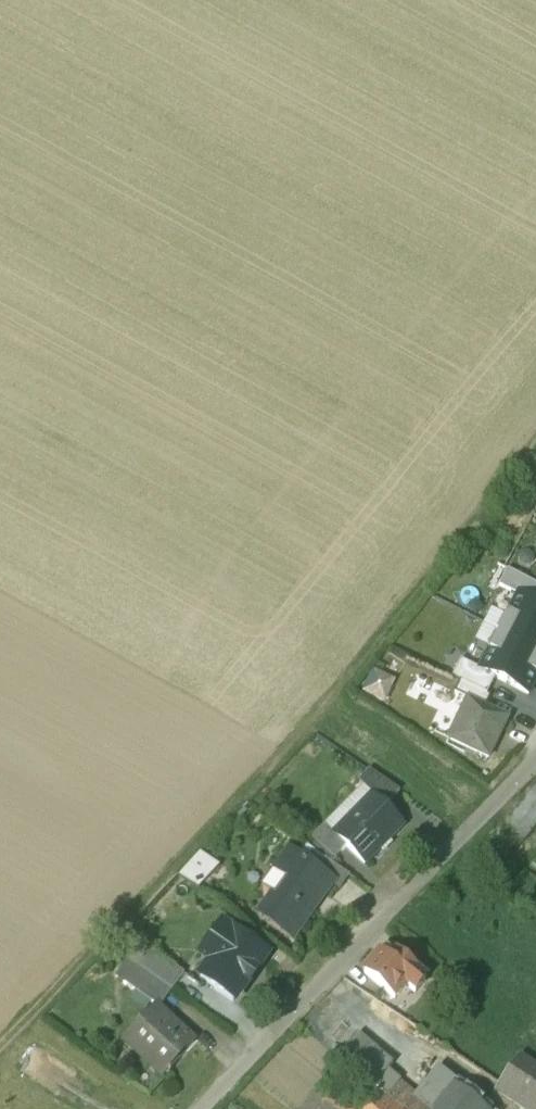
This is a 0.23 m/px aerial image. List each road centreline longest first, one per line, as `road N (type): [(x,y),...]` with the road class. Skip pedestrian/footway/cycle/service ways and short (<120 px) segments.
road 1 (track): [(0,1045),(304,733),(535,446)]
road 2 (residential): [(203,1108),(535,762)]

